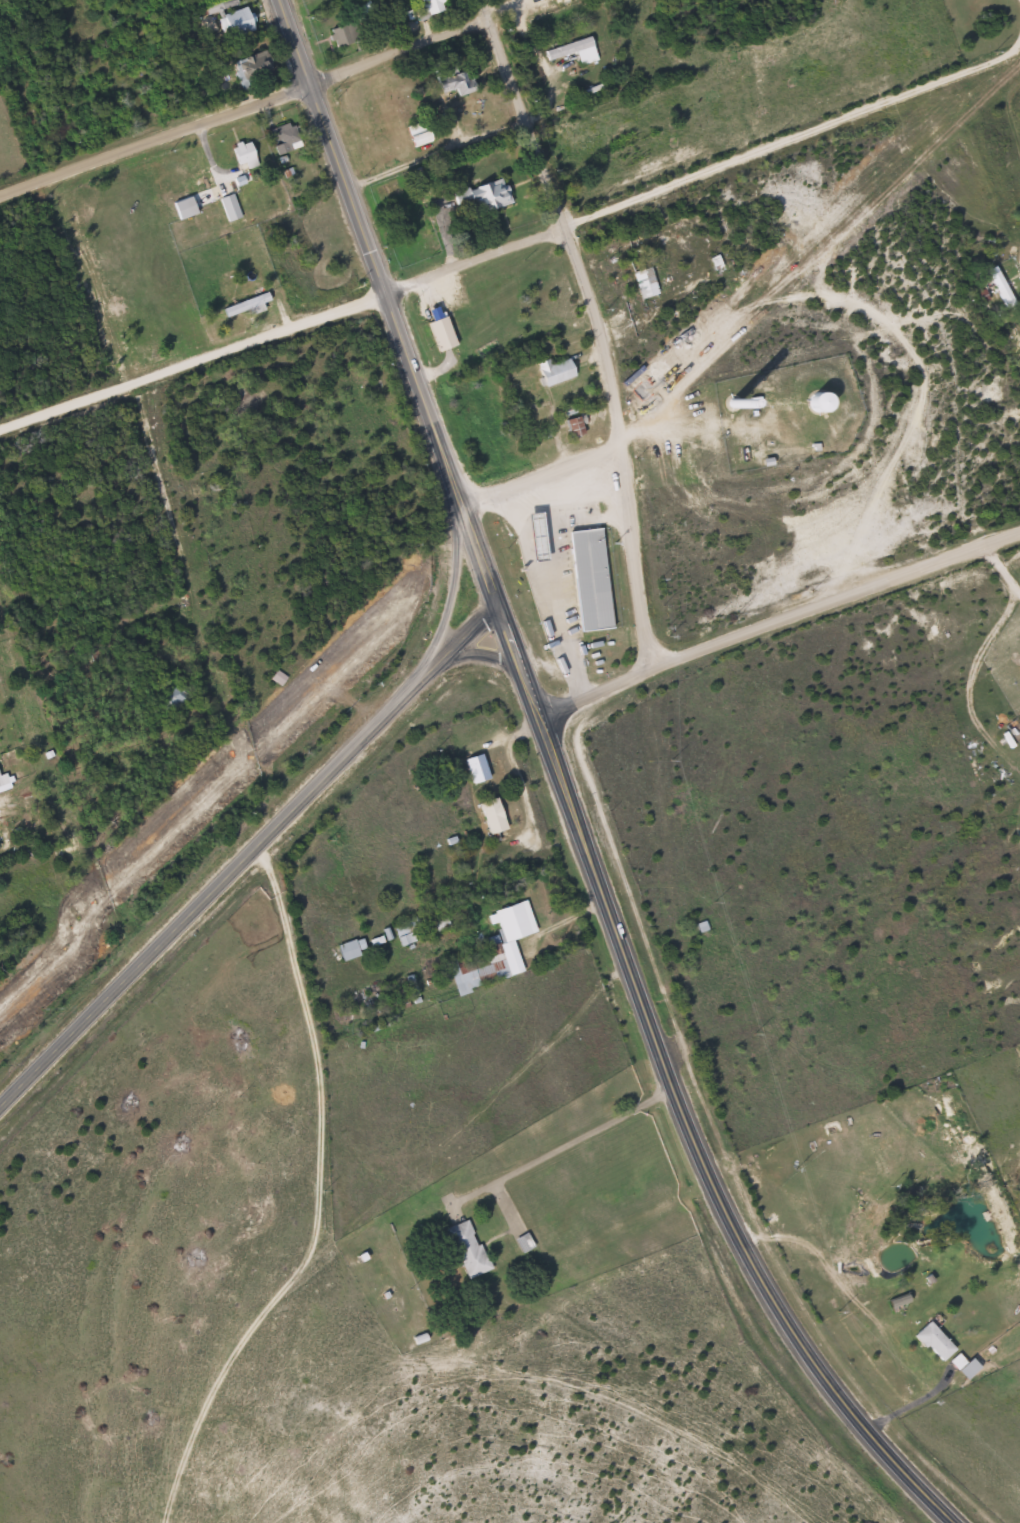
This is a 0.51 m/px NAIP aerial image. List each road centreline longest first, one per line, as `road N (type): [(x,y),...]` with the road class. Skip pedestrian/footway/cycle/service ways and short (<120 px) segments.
road 1 (primary): [(960,1522),(901,1468),(832,1378),(713,1187),(540,718)]
road 2 (residential): [(180,1522),(179,1465),(260,1314),(626,948)]
road 3 (secondary): [(0,1107),(497,605)]
road 4 (residential): [(659,667),(607,332),(586,266),(560,230),(563,211),(539,128),(484,0)]
road 5 (primary): [(497,605),(281,0)]
road 6 (residential): [(0,205),(490,18)]
road 7 (residential): [(540,718),(1019,534)]
road 8 (residential): [(57,186),(138,377),(191,558),(203,630)]
road 9 (residential): [(713,1187),(585,1243),(515,1208),(514,1158),(539,1127),(674,1088)]
road 10 (residential): [(138,377),(560,230)]
road 11 (residential): [(464,506),(623,441)]
road 12 (primary): [(540,718),(497,605)]

